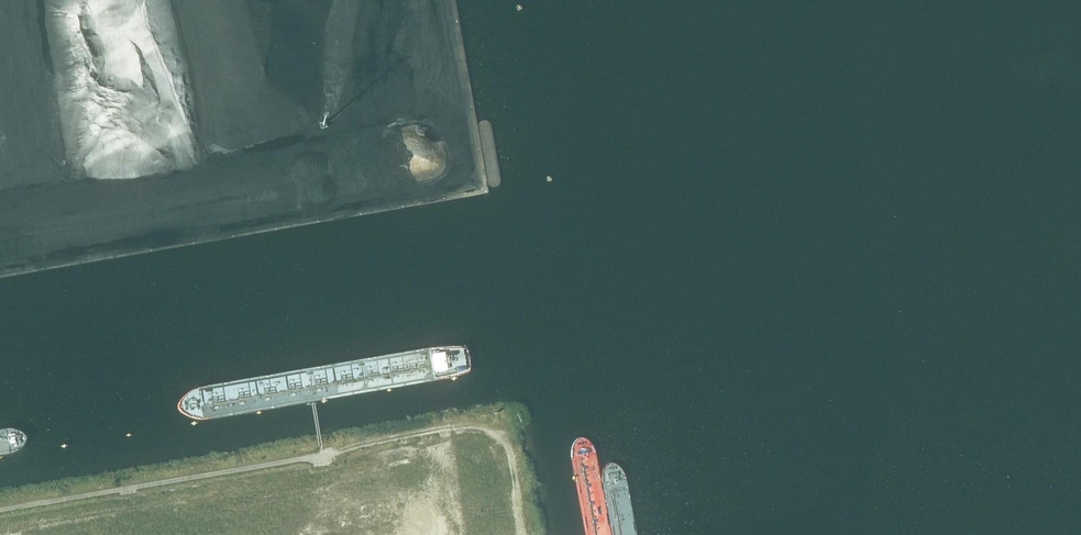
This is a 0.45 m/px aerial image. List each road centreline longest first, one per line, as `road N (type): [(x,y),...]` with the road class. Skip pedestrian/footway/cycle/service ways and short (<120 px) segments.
road 1 (track): [(524,534),(504,427),(0,508)]

